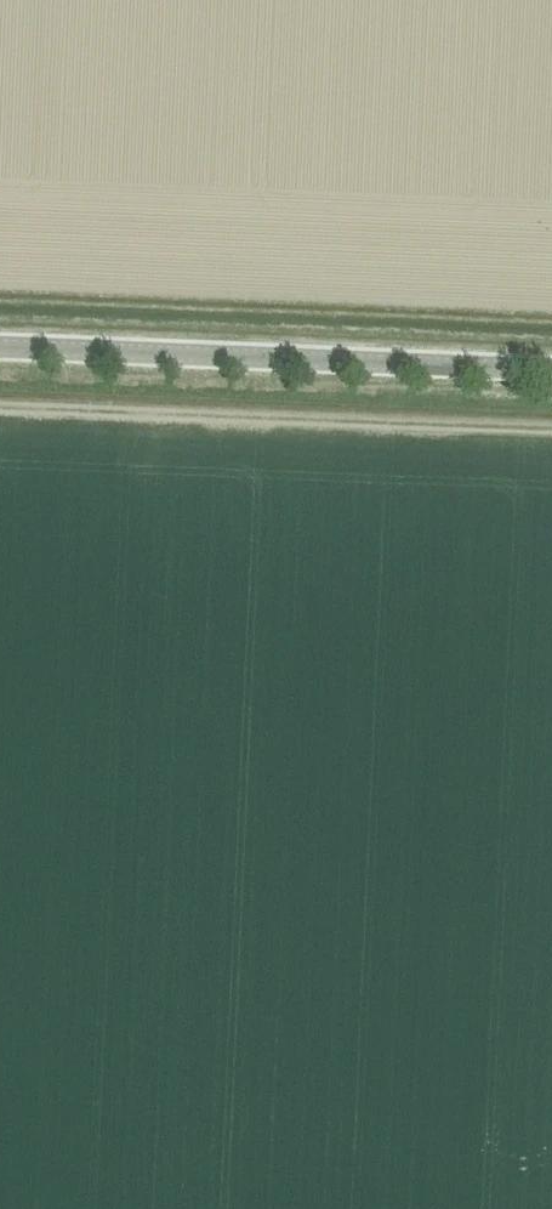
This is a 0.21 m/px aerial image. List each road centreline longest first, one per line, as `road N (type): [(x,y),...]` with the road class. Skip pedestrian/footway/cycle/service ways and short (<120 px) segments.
road 1 (unclassified): [(0,348),(551,370)]

